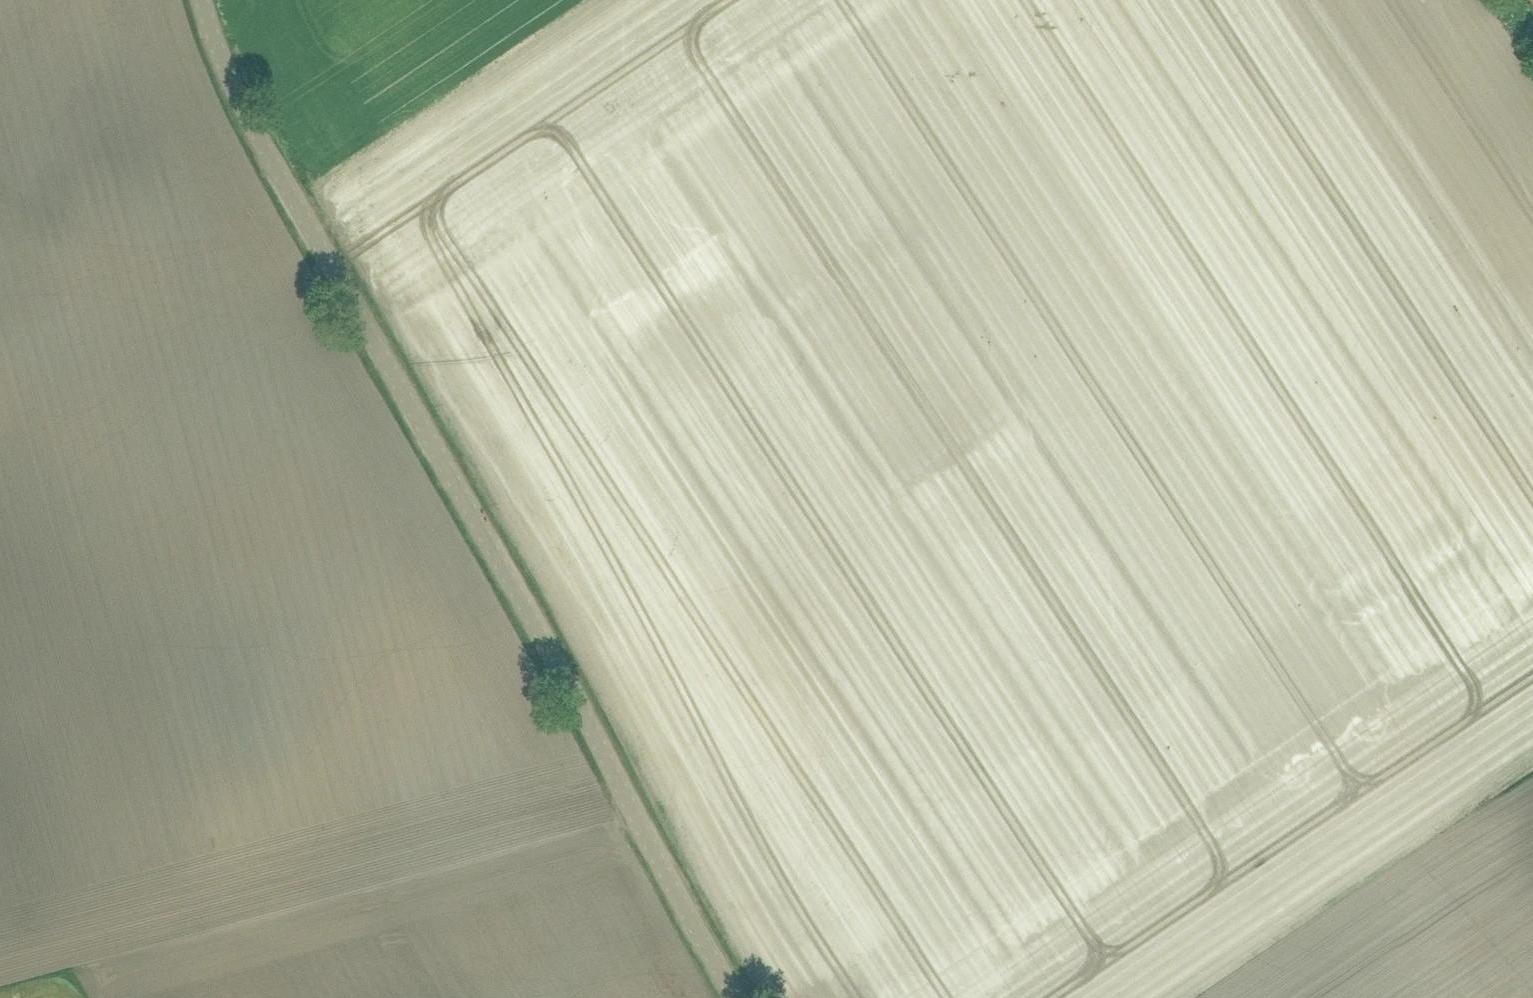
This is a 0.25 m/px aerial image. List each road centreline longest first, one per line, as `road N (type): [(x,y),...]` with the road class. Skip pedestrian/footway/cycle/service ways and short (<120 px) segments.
road 1 (tertiary): [(735,997),(227,76),(204,0)]

